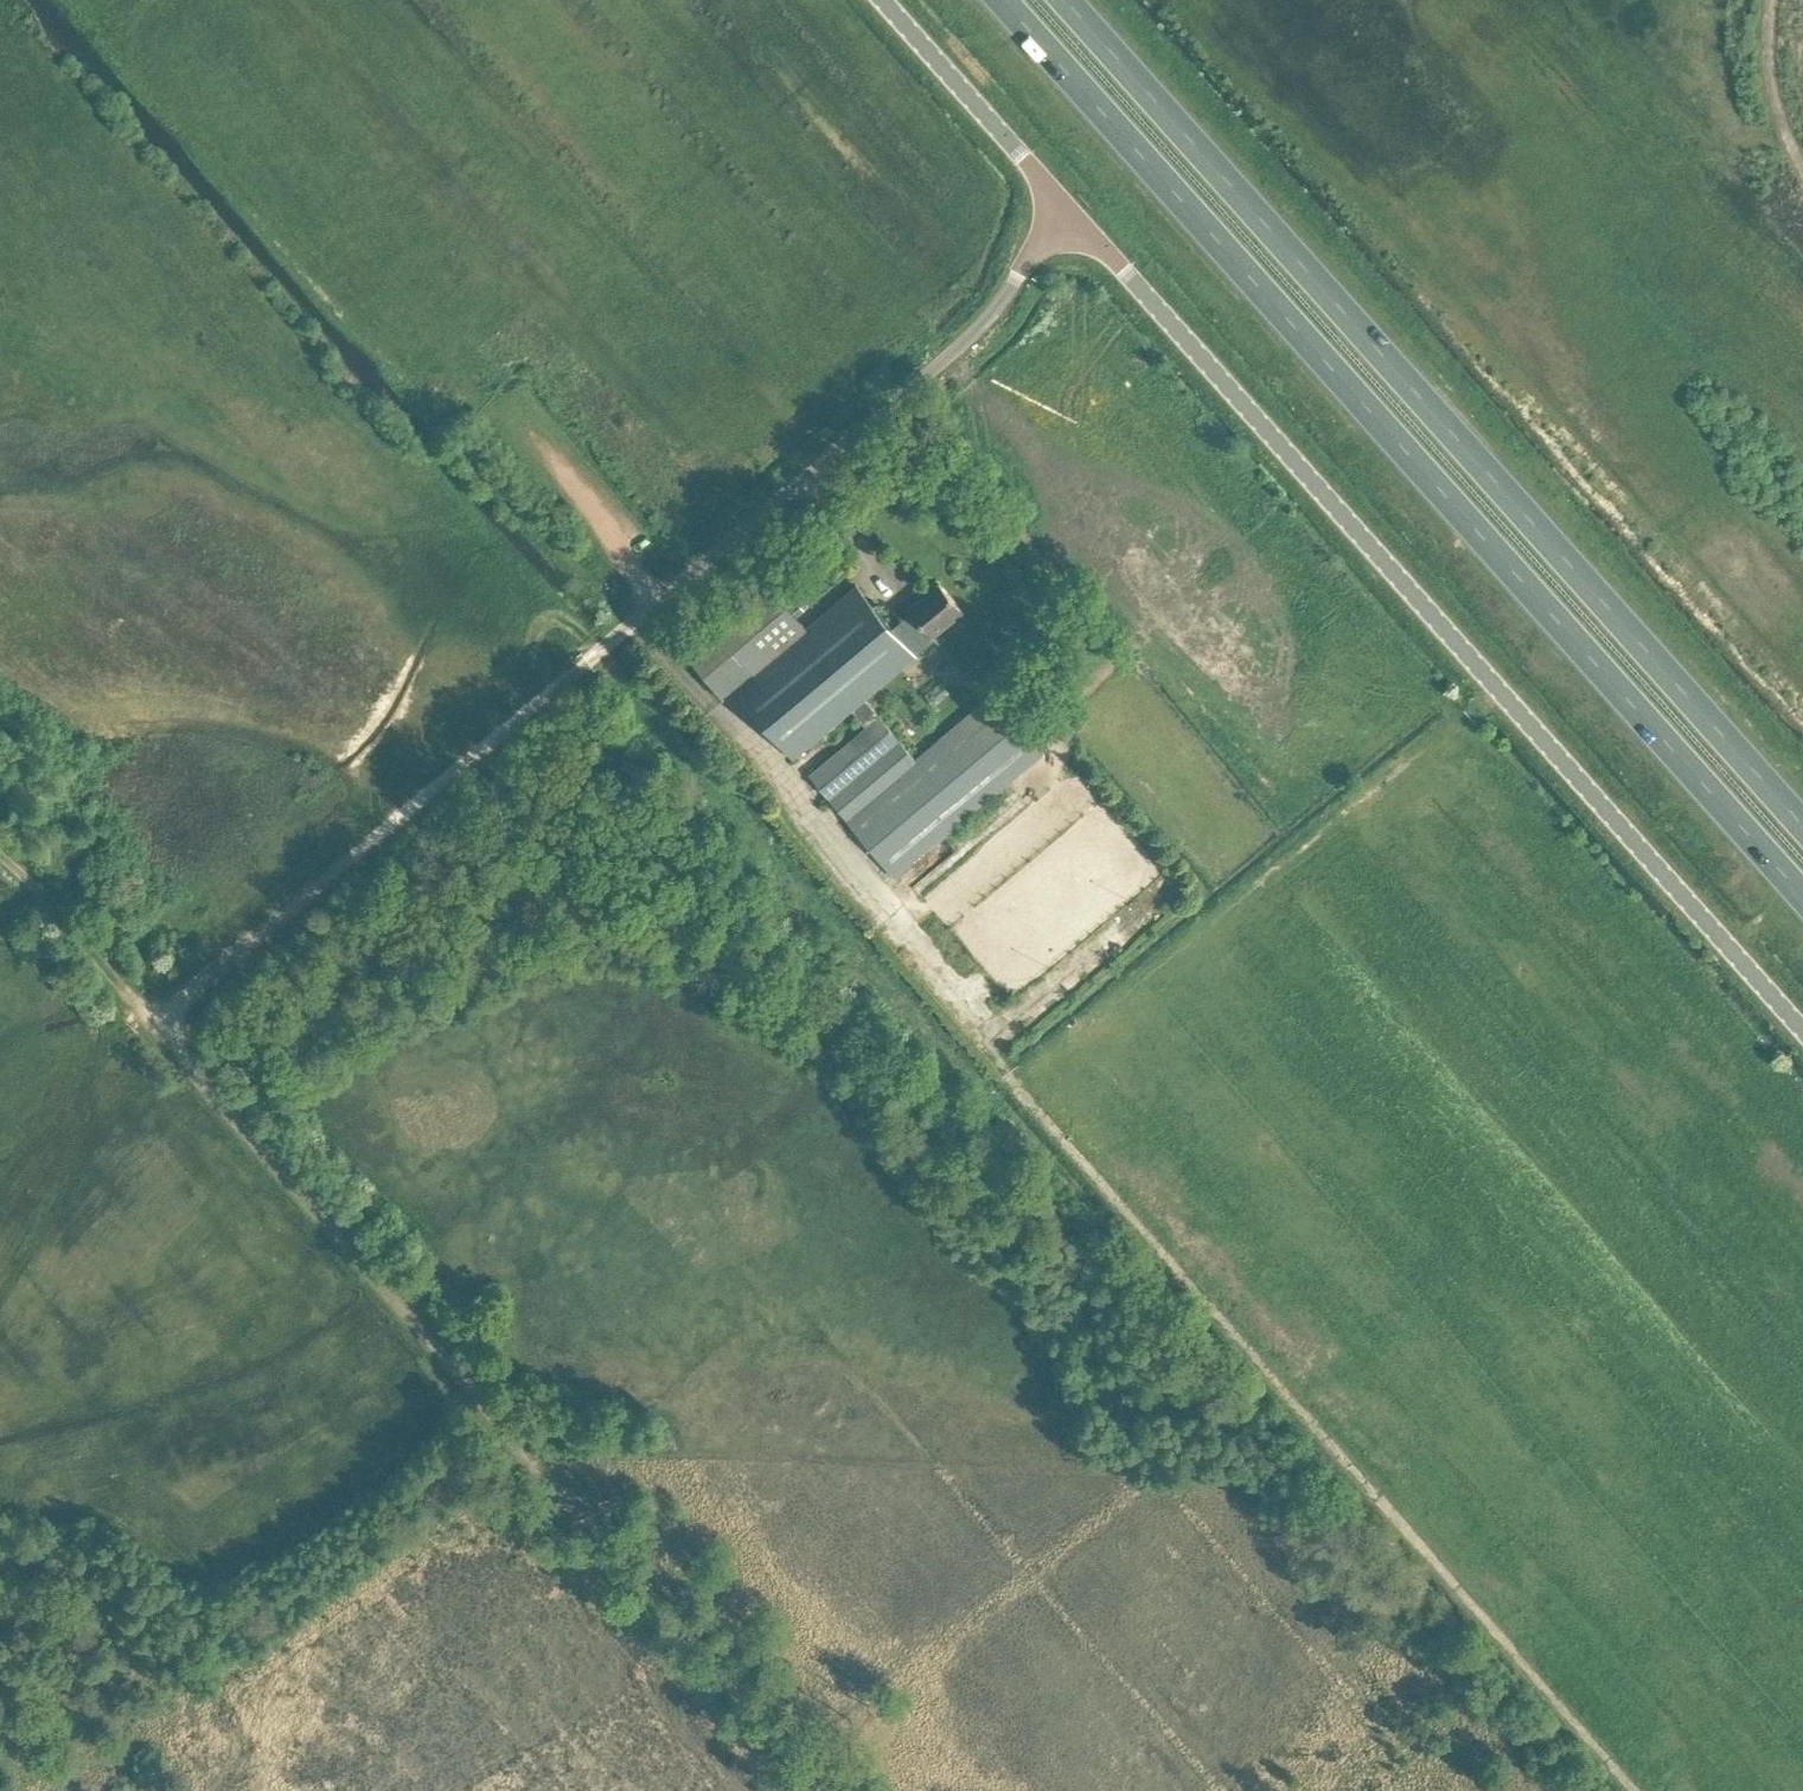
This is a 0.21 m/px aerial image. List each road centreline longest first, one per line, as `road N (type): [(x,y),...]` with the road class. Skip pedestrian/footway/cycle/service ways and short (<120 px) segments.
road 1 (trunk): [(1003,0),(1802,895)]
road 2 (unclassified): [(1802,1038),(1066,203)]
road 3 (trunk): [(1802,824),(1066,0)]
road 4 (track): [(158,1030),(815,1783)]
road 5 (unclassified): [(1066,203),(998,308),(613,639)]
road 6 (track): [(158,1030),(288,910),(613,639)]
road 7 (unclassified): [(1066,203),(885,0)]
road 8 (track): [(0,851),(39,885),(158,1030)]
road 9 (track): [(1775,0),(1777,77),(1802,159)]

